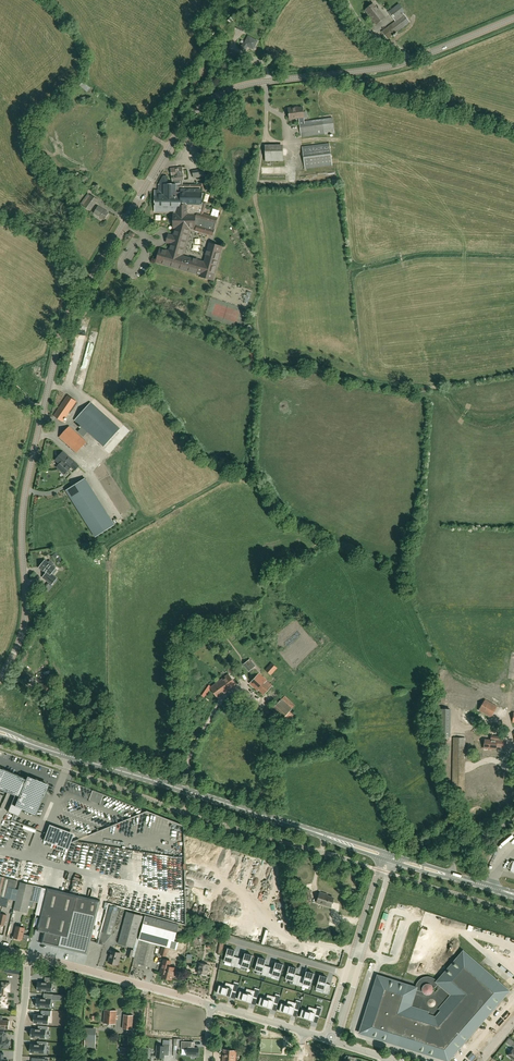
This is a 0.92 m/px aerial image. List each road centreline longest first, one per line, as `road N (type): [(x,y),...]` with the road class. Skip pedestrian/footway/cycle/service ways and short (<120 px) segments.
road 1 (tertiary): [(40,423),(72,306),(193,113),(246,84),(409,61)]
road 2 (primary): [(329,837),(23,741)]
road 3 (tertiary): [(0,676),(24,625),(23,508),(40,423)]
road 4 (residential): [(211,1007),(28,957)]
road 5 (residential): [(356,976),(233,939)]

